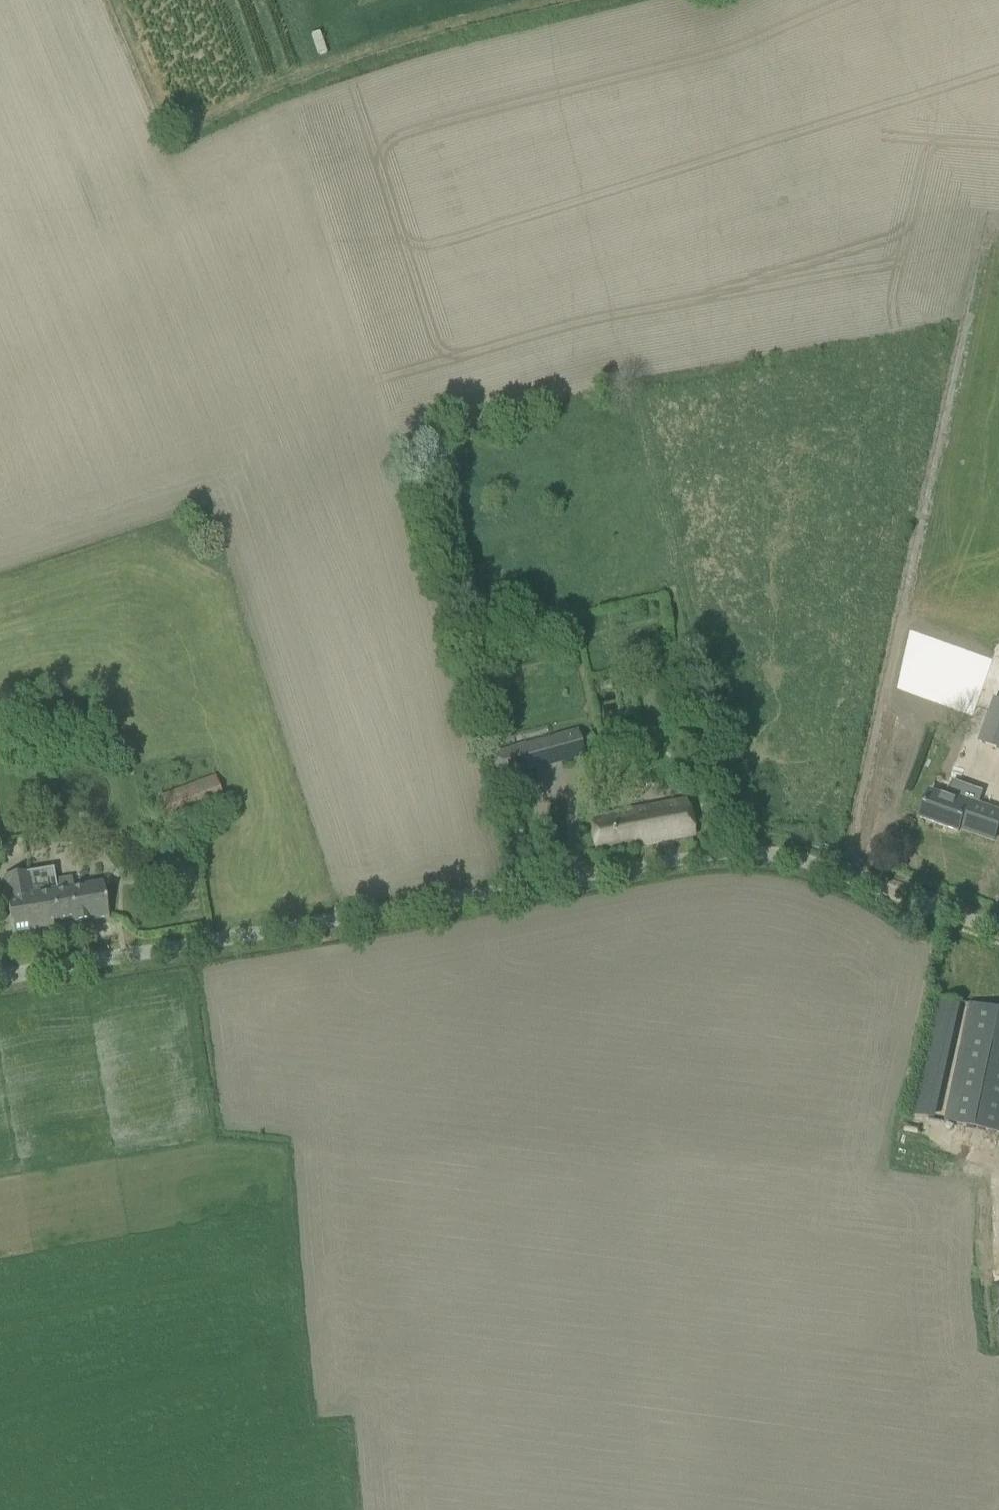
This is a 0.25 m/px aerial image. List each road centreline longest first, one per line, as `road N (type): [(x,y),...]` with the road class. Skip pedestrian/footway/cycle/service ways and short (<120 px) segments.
road 1 (unclassified): [(998,940),(784,859),(745,859),(0,988)]

